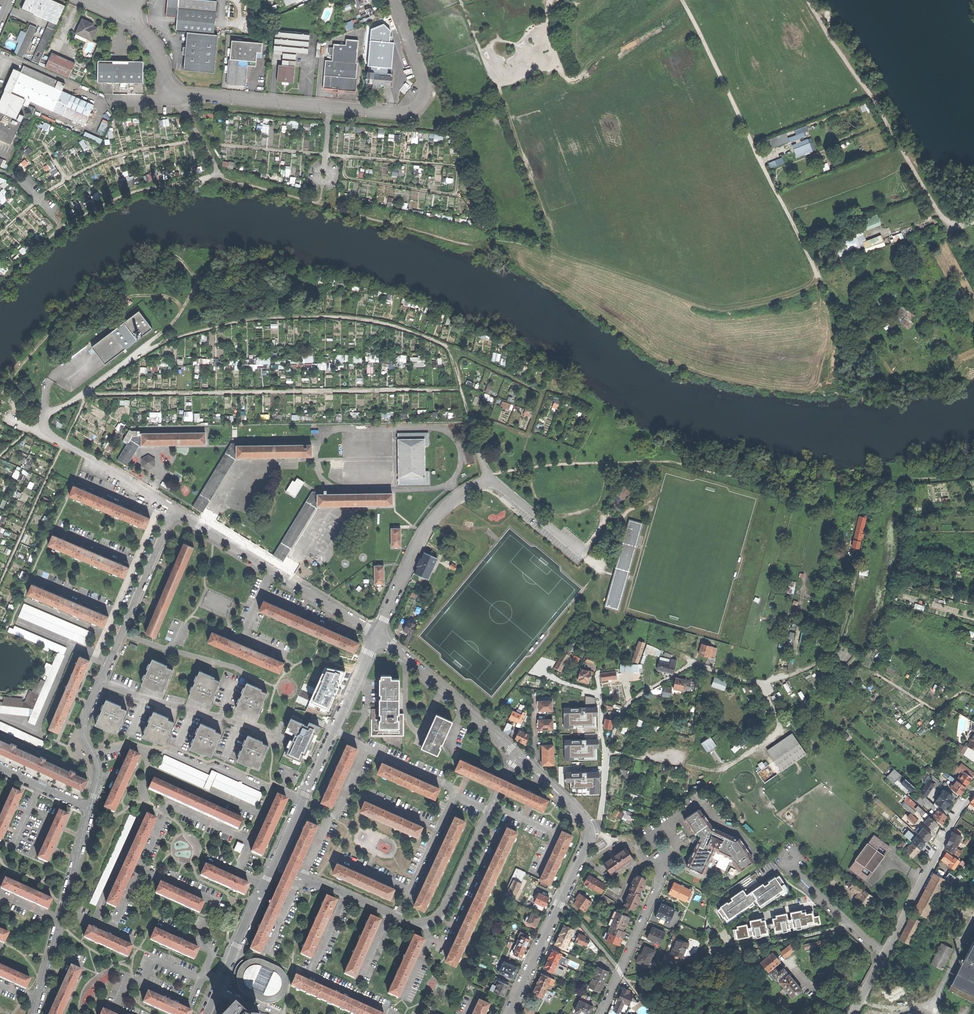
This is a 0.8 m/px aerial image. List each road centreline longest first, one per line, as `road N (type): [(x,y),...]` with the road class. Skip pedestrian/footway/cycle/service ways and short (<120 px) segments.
road 1 (track): [(551,246),(723,308),(785,296),(817,277),(682,0)]
road 2 (residential): [(306,880),(404,919),(433,919),(517,753)]
road 3 (residential): [(173,509),(86,718),(100,773),(91,806)]
road 4 (track): [(807,0),(946,219),(973,221)]
road 5 (track): [(461,0),(551,246)]
road 6 (unclassified): [(175,94),(396,113),(428,95)]
road 7 (residential): [(378,633),(275,860)]
road 8 (residential): [(378,633),(173,509)]
road 9 (residential): [(91,806),(34,1013)]
road 10 (track): [(506,109),(568,83),(688,10)]
road 11 (residential): [(591,829),(508,1013)]
road 12 (residential): [(378,633),(436,515),(487,478)]
road 13 (residential): [(517,753),(378,633)]
road 14 (residential): [(173,509),(13,420)]
road 15 (residential): [(601,1013),(663,859)]
road 16 (track): [(854,565),(834,649),(767,681)]
road 17 (residential): [(270,872),(206,1013)]

